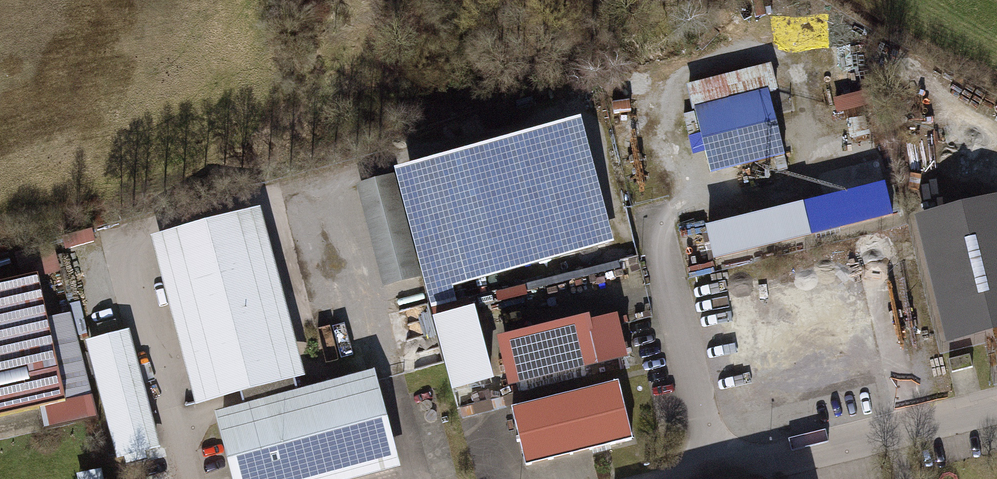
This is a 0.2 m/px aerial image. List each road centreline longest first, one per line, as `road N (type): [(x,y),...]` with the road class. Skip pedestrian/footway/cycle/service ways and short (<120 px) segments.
road 1 (residential): [(996,412),(719,478)]
road 2 (track): [(996,128),(981,109),(945,99),(835,32),(802,0)]

